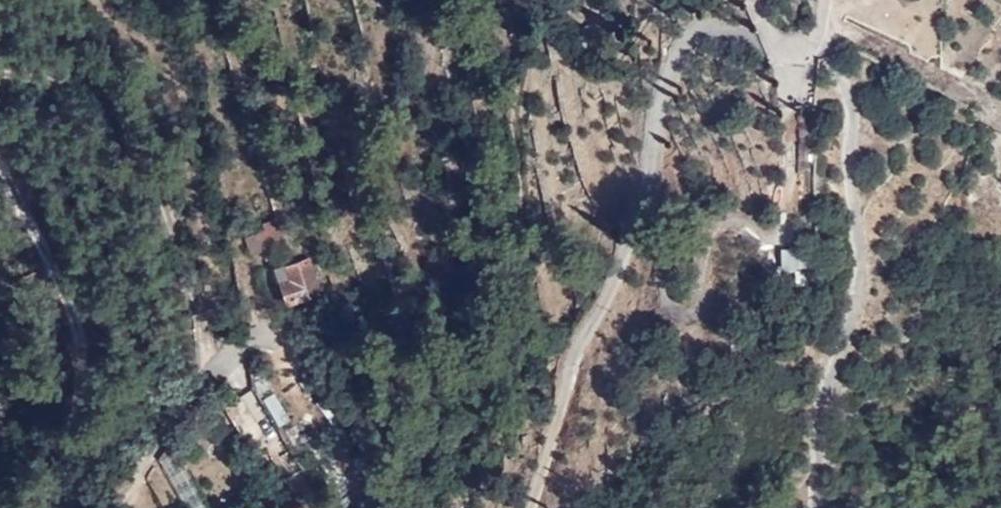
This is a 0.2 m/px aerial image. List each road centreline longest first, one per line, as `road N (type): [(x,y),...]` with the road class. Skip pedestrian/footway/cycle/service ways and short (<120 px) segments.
road 1 (residential): [(103,507),(173,417),(236,350),(269,328)]
road 2 (residential): [(750,0),(769,38),(796,47),(817,34),(821,0)]

